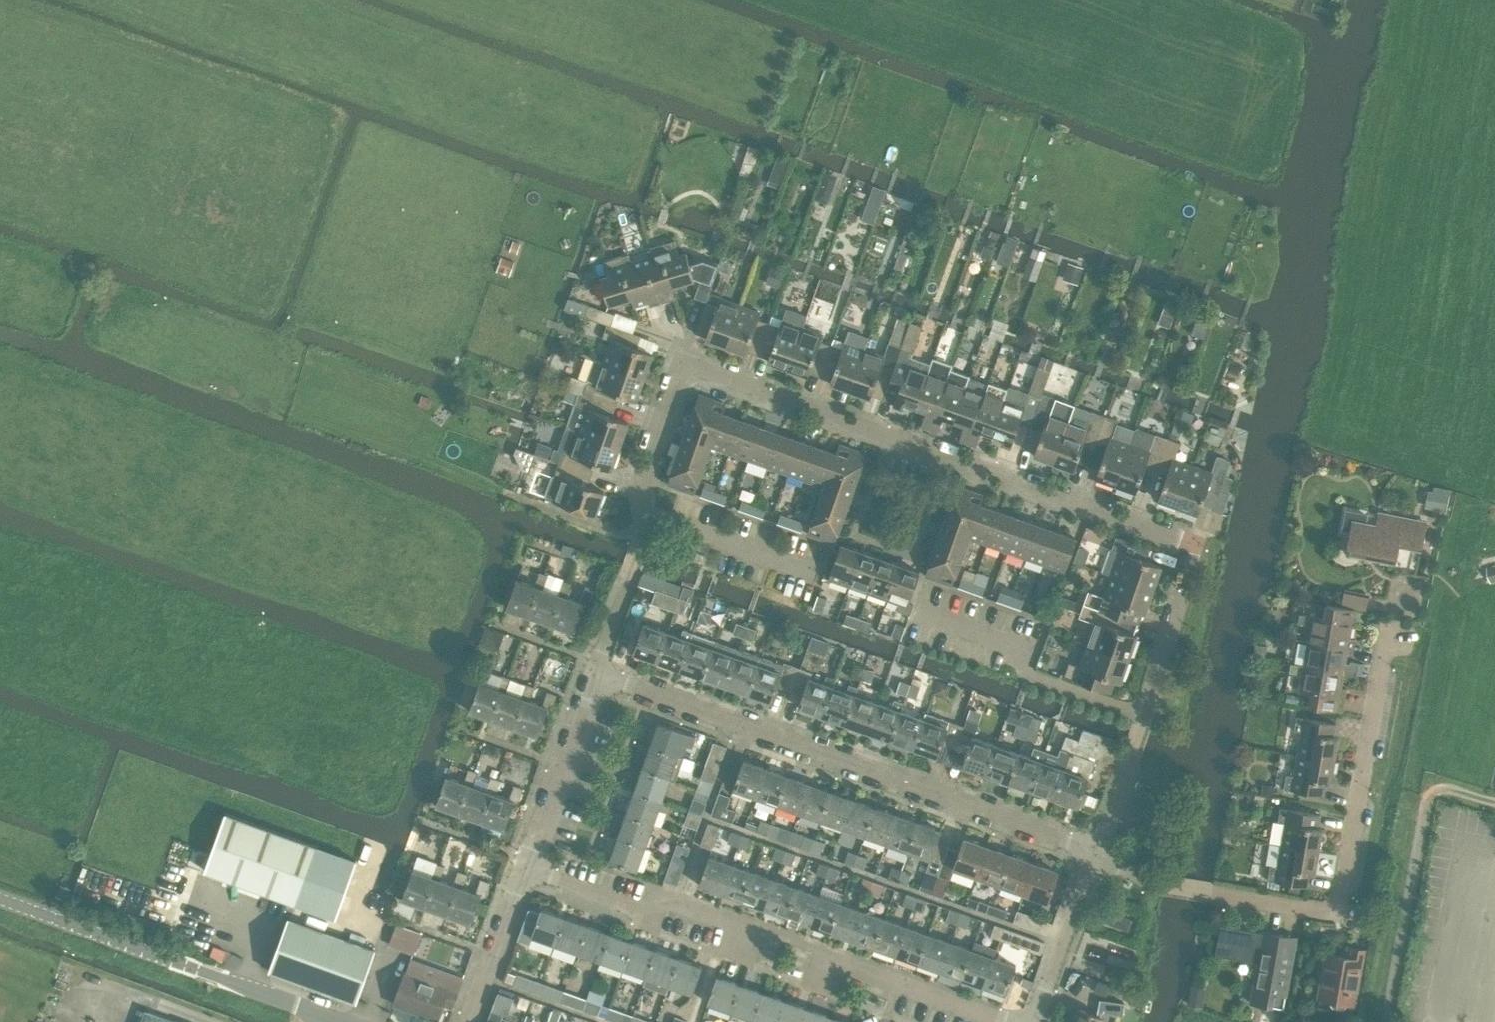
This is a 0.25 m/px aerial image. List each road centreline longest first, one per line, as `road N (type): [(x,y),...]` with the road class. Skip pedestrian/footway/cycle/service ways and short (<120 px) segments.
road 1 (residential): [(1098,852),(1201,544),(680,358),(637,485),(642,545),(599,676)]
road 2 (residential): [(1092,870),(1333,913),(1343,907),(1402,572)]
road 3 (residential): [(1098,852),(599,676)]
road 4 (residential): [(1006,1021),(681,905),(644,913),(527,873)]
road 5 (tertiary): [(335,1019),(0,898)]
road 6 (residential): [(599,676),(527,873)]
road 7 (residential): [(1035,1021),(1092,870)]
road 8 (residential): [(527,873),(471,1021)]

